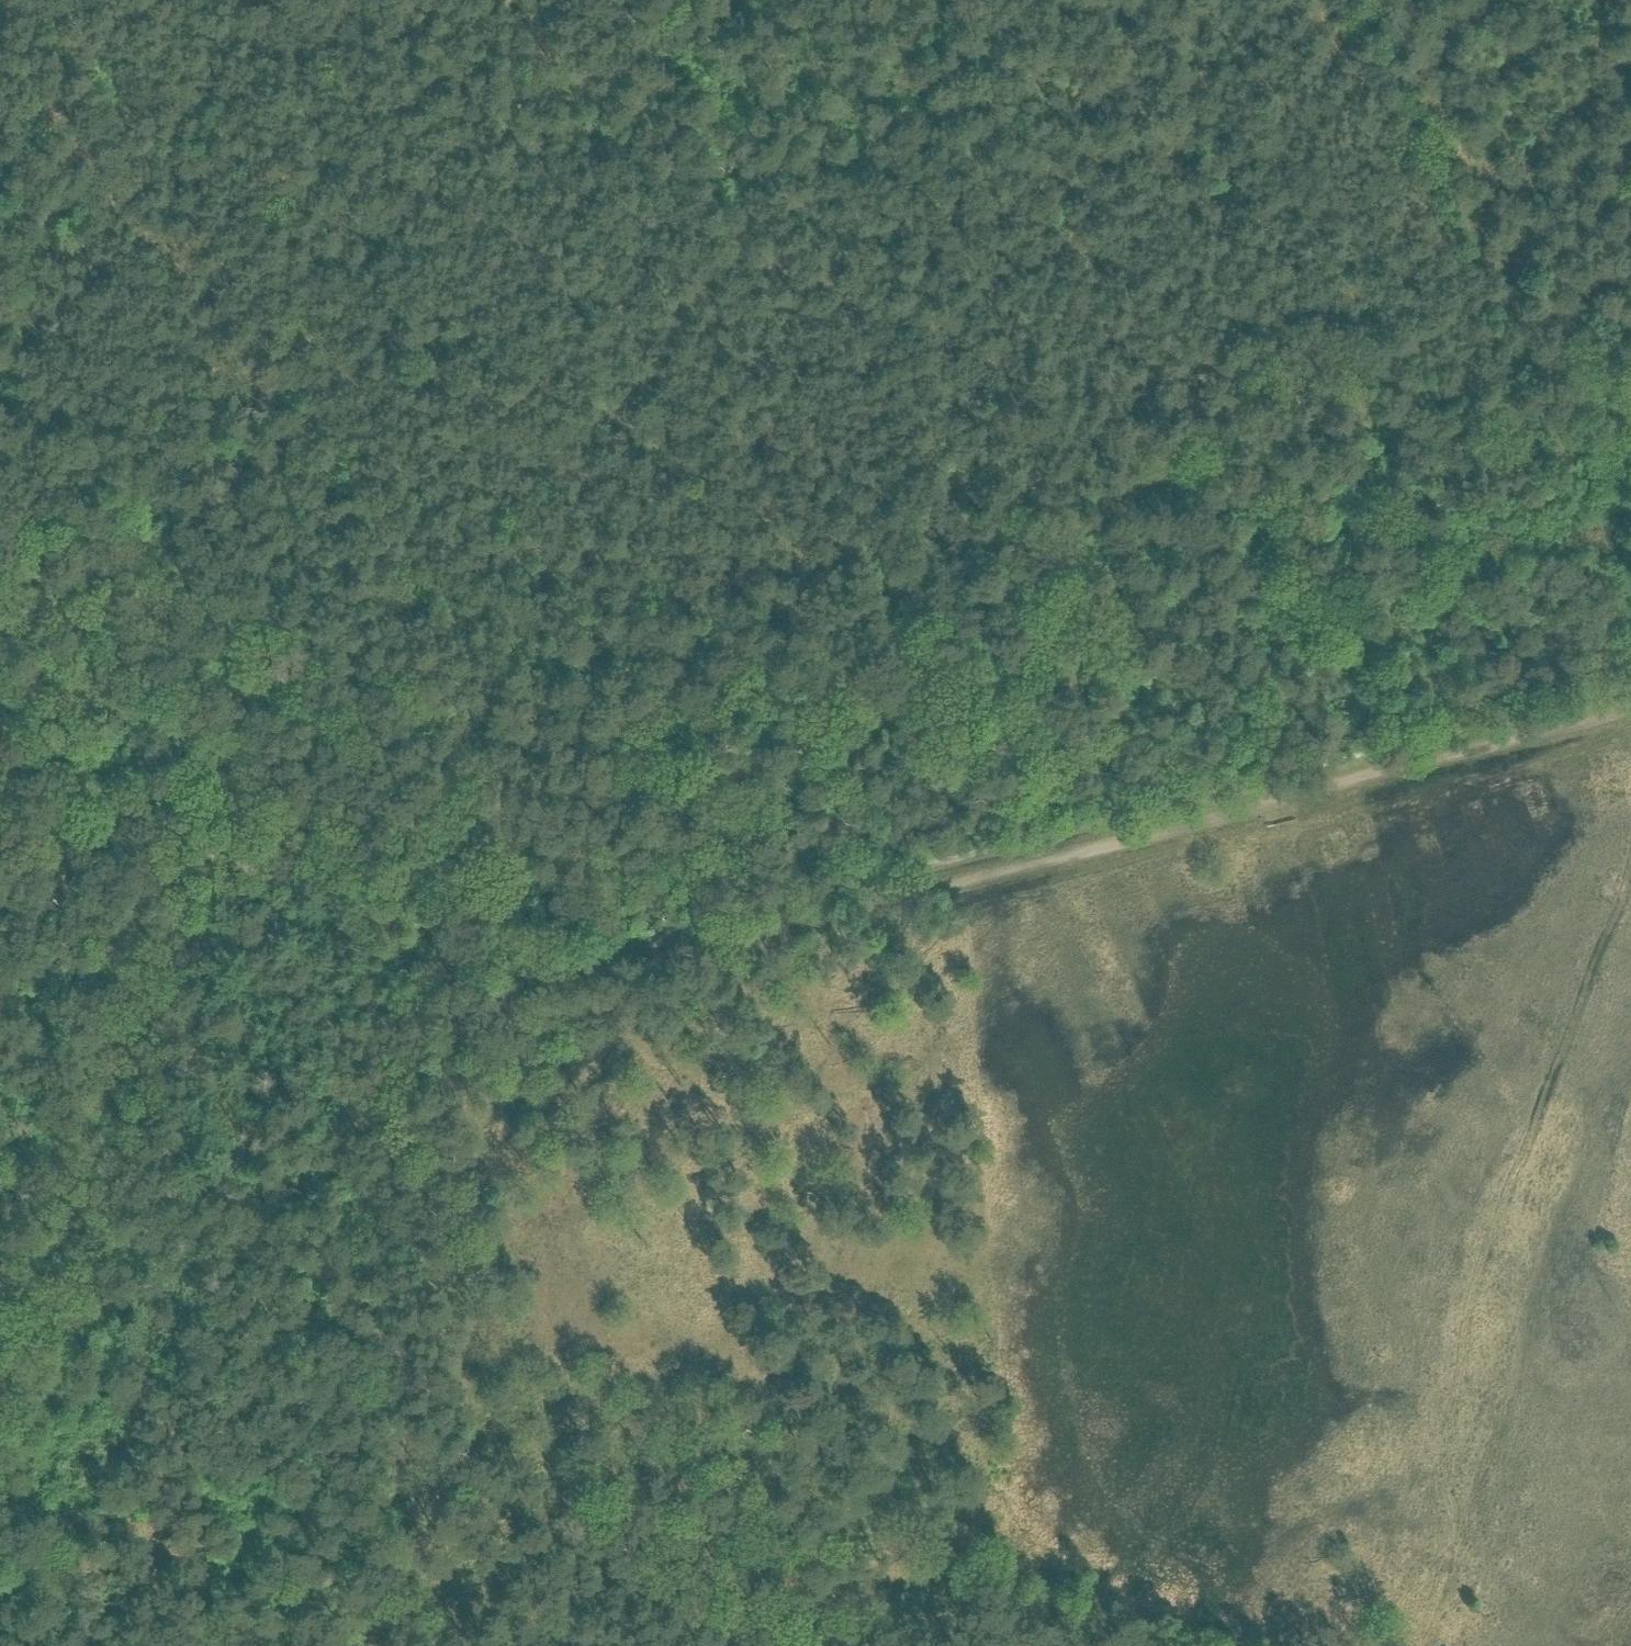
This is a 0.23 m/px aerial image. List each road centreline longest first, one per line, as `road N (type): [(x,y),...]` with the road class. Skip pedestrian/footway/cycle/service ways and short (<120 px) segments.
road 1 (track): [(1630,706),(634,967),(541,972),(463,947)]
road 2 (track): [(463,947),(251,871),(0,757)]
road 3 (track): [(806,0),(663,52),(527,62),(375,121)]

